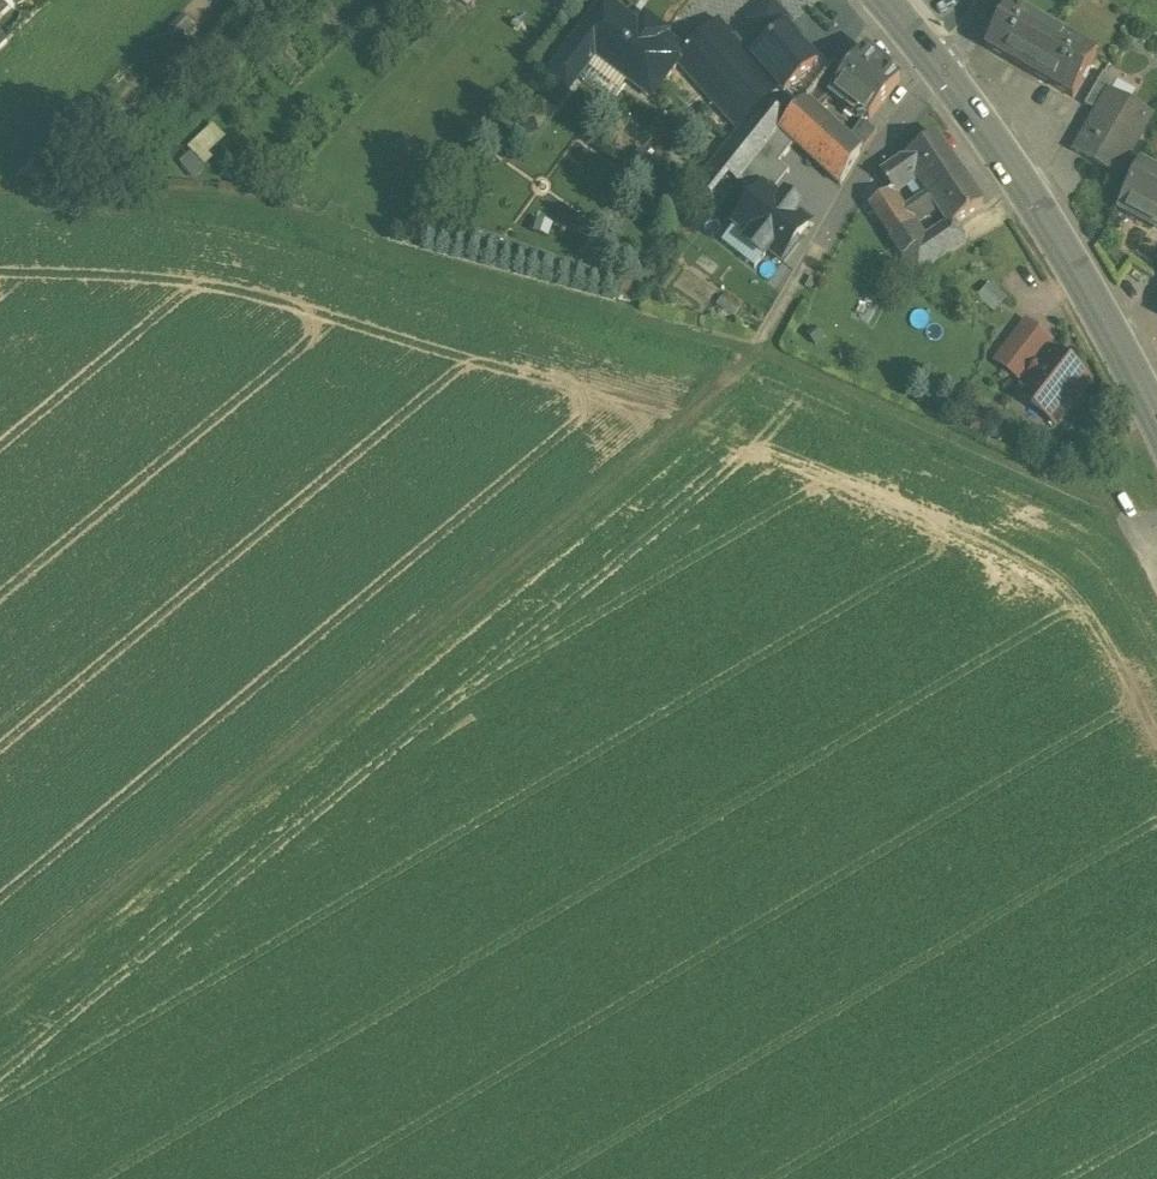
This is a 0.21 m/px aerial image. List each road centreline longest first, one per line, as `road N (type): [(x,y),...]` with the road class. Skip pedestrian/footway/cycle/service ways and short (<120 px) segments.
road 1 (track): [(1156,534),(755,361),(481,285),(277,217),(0,202)]
road 2 (track): [(0,1015),(583,530),(755,361),(834,246)]
road 3 (secondary): [(939,63),(1055,238),(1156,419)]
road 4 (residential): [(834,246),(939,63)]

